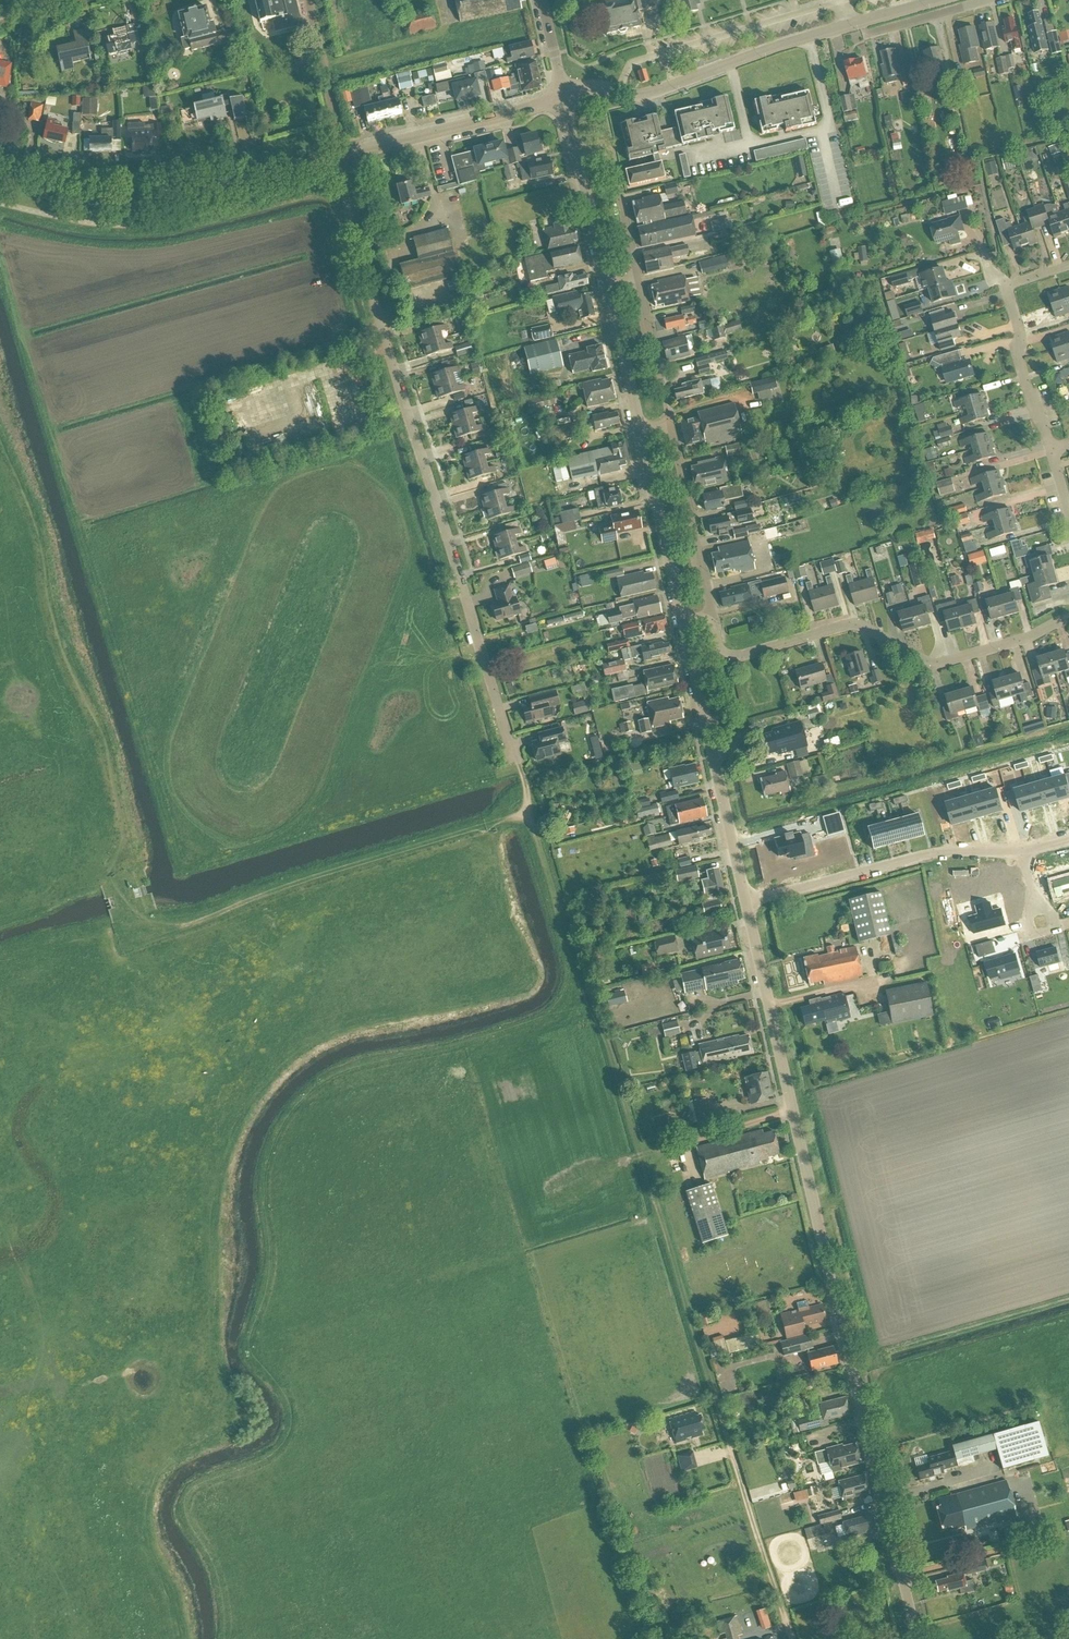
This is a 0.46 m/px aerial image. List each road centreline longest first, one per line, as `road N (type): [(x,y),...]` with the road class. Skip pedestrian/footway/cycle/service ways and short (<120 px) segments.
road 1 (track): [(519,763),(789,1638)]
road 2 (tertiary): [(915,1638),(745,903)]
road 3 (unclassified): [(337,158),(395,373),(519,763)]
road 4 (track): [(118,888),(139,936),(171,932),(315,876),(532,812)]
road 5 (residential): [(711,617),(722,654),(732,657),(853,626),(933,664),(1068,619)]
road 6 (tertiary): [(337,158),(133,204),(0,181)]
road 7 (tertiary): [(863,21),(649,95),(593,88),(562,95)]
road 8 (residential): [(745,903),(936,853),(1023,850)]
road 9 (residential): [(711,617),(670,422),(640,428)]
road 10 (tertiary): [(343,156),(562,95)]
road 11 (tertiary): [(684,623),(640,428)]
road 12 (residential): [(1051,450),(1027,390),(1007,287)]
road 13 (residential): [(638,279),(610,157),(601,146),(575,149)]
road 14 (residential): [(343,156),(308,0)]
road 15 (tertiary): [(745,903),(713,754)]
road 16 (tertiary): [(640,428),(607,287)]
road 17 (tertiary): [(607,287),(575,149)]
road 18 (tertiary): [(713,754),(684,623)]
road 19 (residential): [(988,0),(868,35)]

